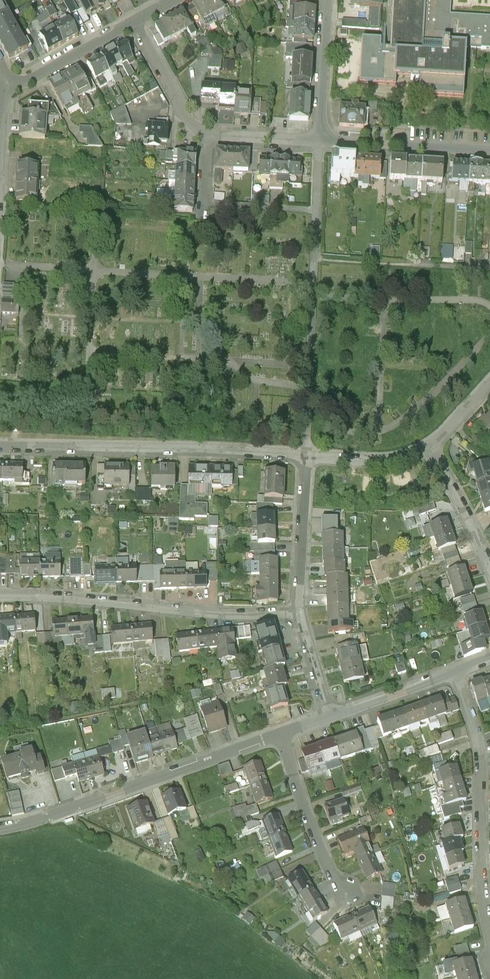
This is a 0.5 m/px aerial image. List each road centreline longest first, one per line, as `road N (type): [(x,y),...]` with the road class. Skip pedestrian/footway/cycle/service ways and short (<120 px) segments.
road 1 (residential): [(0,451),(307,454)]
road 2 (residential): [(299,614),(0,597)]
road 3 (residential): [(280,734),(0,828)]
road 4 (residential): [(489,937),(480,877),(480,760),(452,673)]
road 5 (residential): [(133,23),(186,118),(205,135),(319,140)]
road 6 (residential): [(280,734),(309,820),(348,897)]
road 7 (residential): [(319,140),(489,150)]
road 8 (residential): [(299,614),(307,454)]
road 9 (residential): [(4,80),(39,74),(133,23)]
road 10 (residential): [(319,140),(326,0)]
road 11 (residential): [(452,673),(328,718)]
road 12 (residential): [(489,570),(430,454)]
road 13 (residential): [(307,454),(430,454)]

